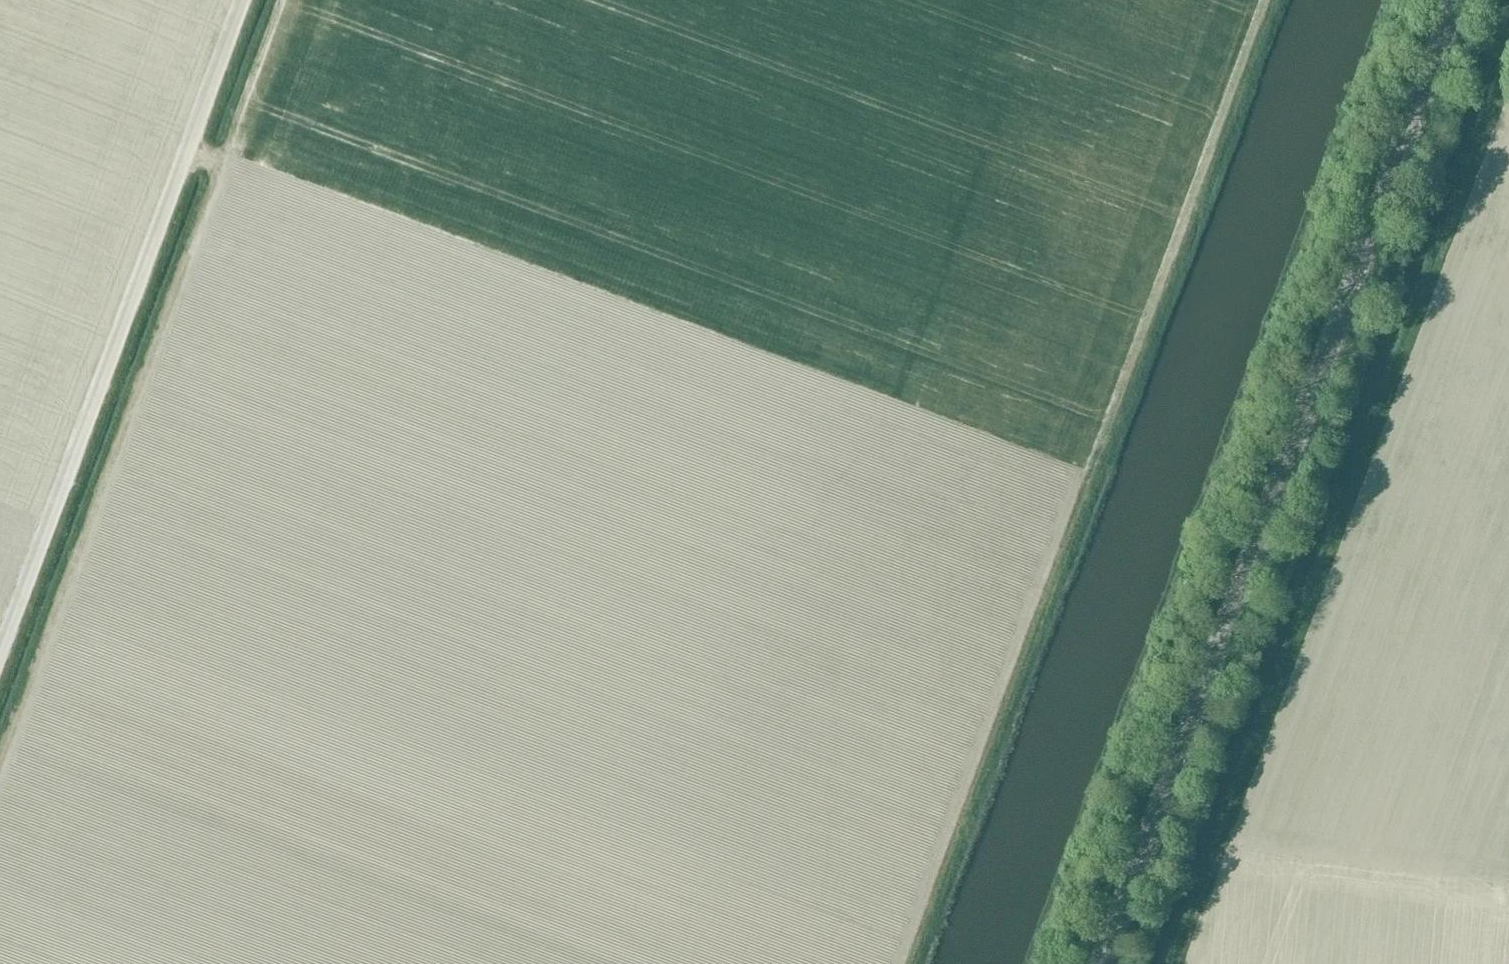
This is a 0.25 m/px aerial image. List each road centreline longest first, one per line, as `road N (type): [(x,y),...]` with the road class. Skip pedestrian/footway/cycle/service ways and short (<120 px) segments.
road 1 (unclassified): [(1094,963),(1452,0)]
road 2 (unclassified): [(0,671),(250,0)]

